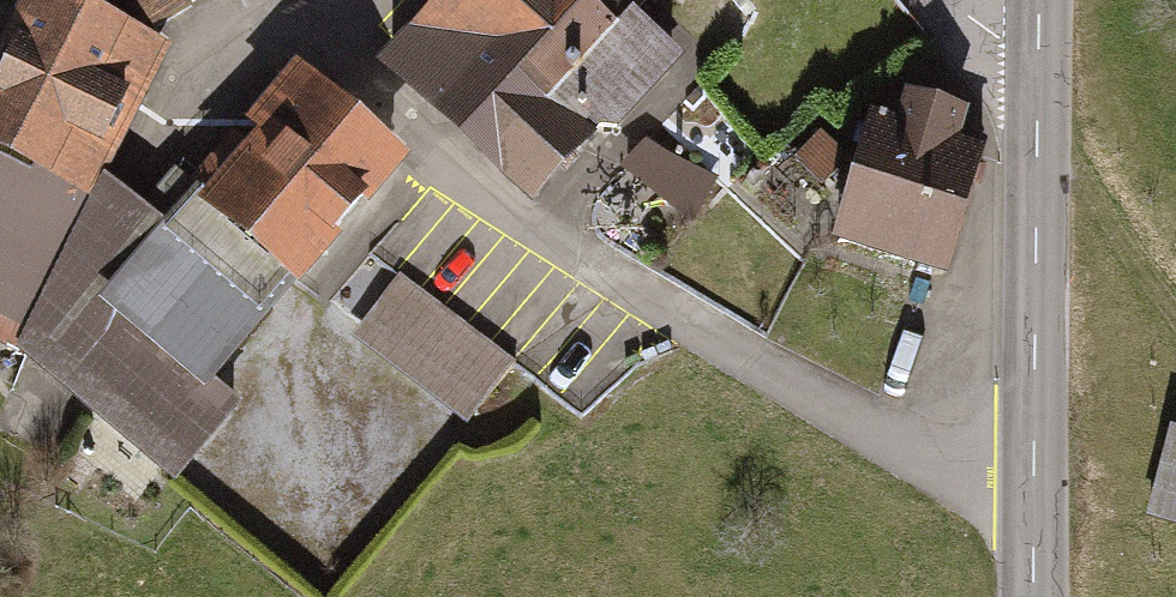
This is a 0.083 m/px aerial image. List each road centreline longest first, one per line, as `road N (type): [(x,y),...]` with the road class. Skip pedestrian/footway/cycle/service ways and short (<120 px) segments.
road 1 (tertiary): [(1030,596),(1038,41)]

